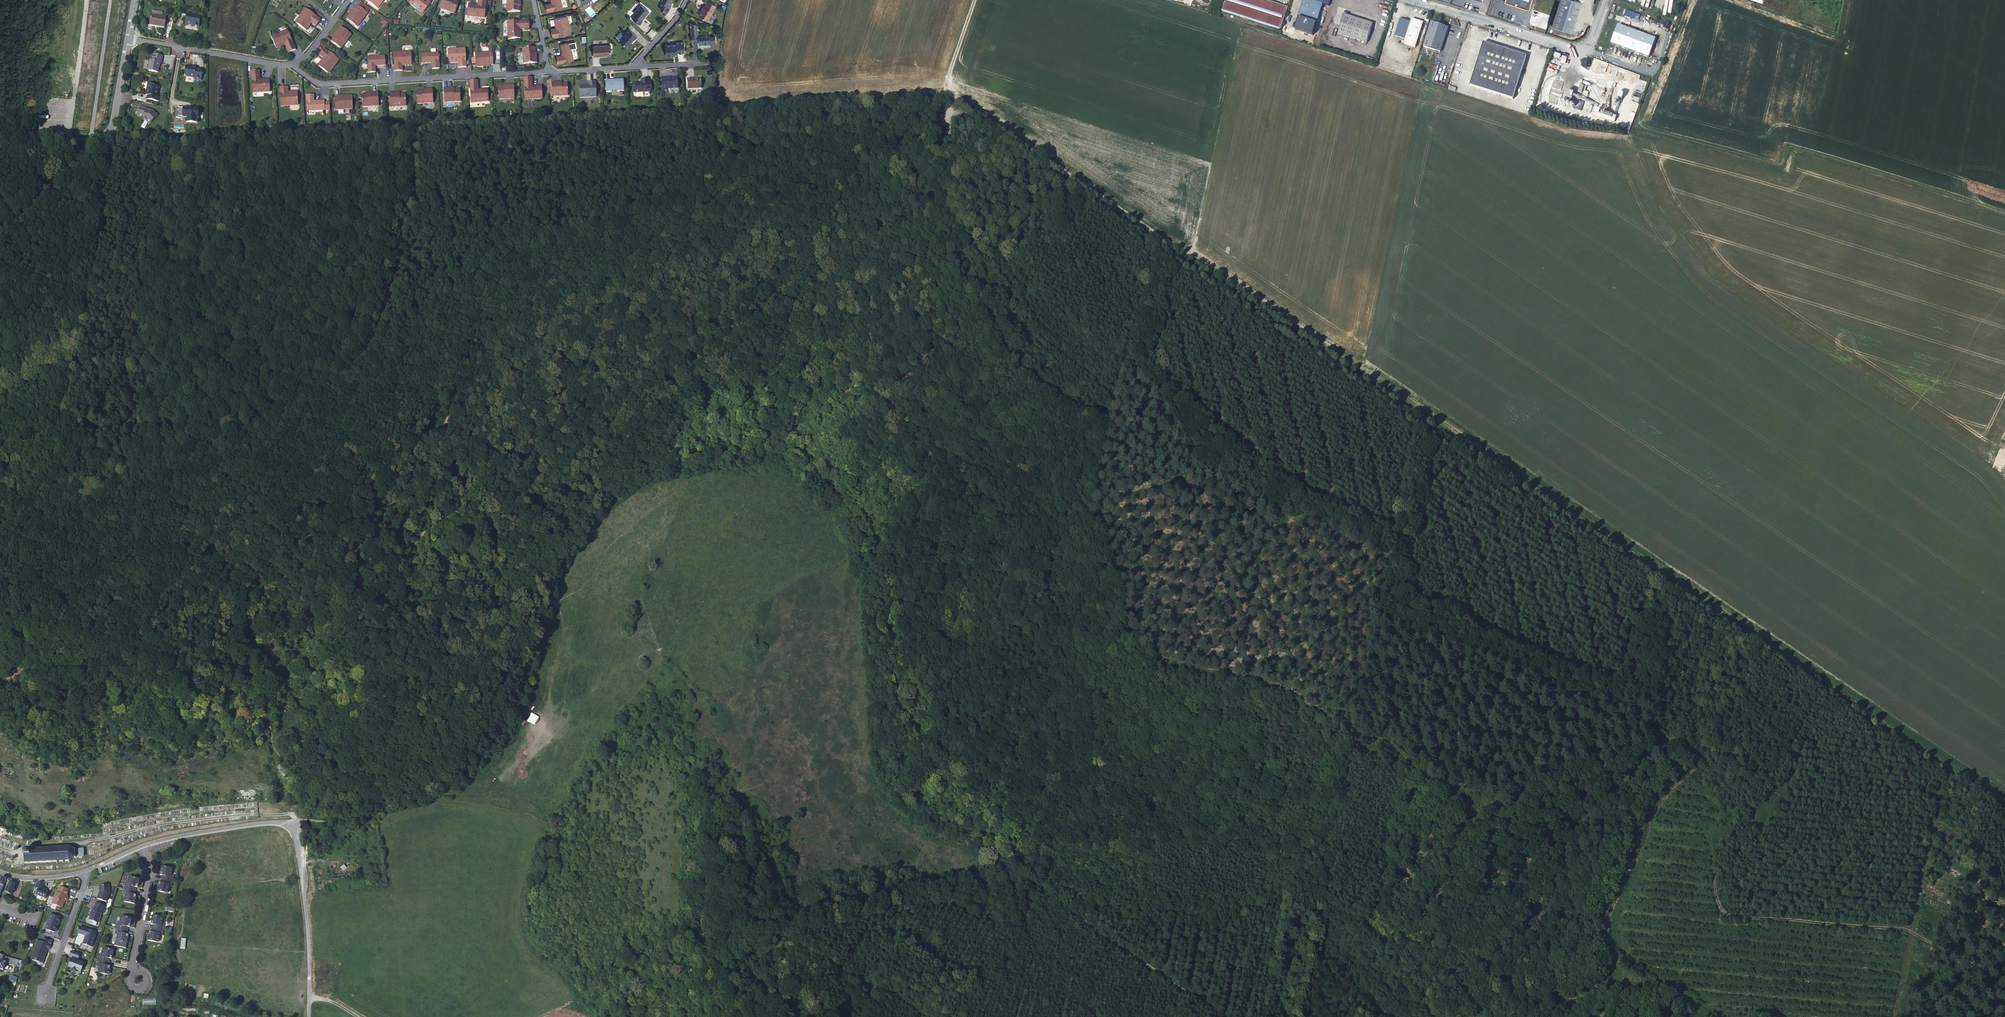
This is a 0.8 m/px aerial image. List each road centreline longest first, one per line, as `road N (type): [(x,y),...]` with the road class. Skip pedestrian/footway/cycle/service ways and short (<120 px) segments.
road 1 (track): [(946,101),(940,181),(950,217),(978,270),(996,334),(1052,392),(1107,418),(1105,490),(1116,578),(1158,657),(1255,674),(1473,792),(1509,787),(1596,736),(1636,733),(1686,743),(1694,749),(1691,769),(1616,880),(1601,927),(1609,947),(1663,986),(1725,1013),(1767,1016)]
road 2 (track): [(1015,873),(871,788),(852,551),(797,471),(741,470),(630,490),(560,579),(496,757),(452,793),(337,820),(289,825),(289,813),(222,816),(79,843),(15,852),(0,846)]
road 3 (track): [(2004,809),(946,101)]
road 4 (track): [(2004,213),(1818,156),(1787,149),(1783,166),(1635,129),(1654,70),(1591,48)]
road 5 (track): [(1221,1016),(1015,873),(1031,950),(1089,1016)]
road 6 (track): [(1894,1016),(1938,811),(1929,760)]
road 7 (residential): [(548,72),(317,86),(294,67)]
road 8 (unclassified): [(309,1016),(305,897),(289,825)]
road 9 (residential): [(128,38),(106,136),(19,137)]
road 10 (unclassified): [(1591,48),(1572,50),(1417,0)]
road 11 (residential): [(294,67),(128,38)]
road 12 (residential): [(143,845),(289,825)]
road 13 (residential): [(83,871),(45,995)]
road 14 (residential): [(143,845),(148,877),(130,970)]

